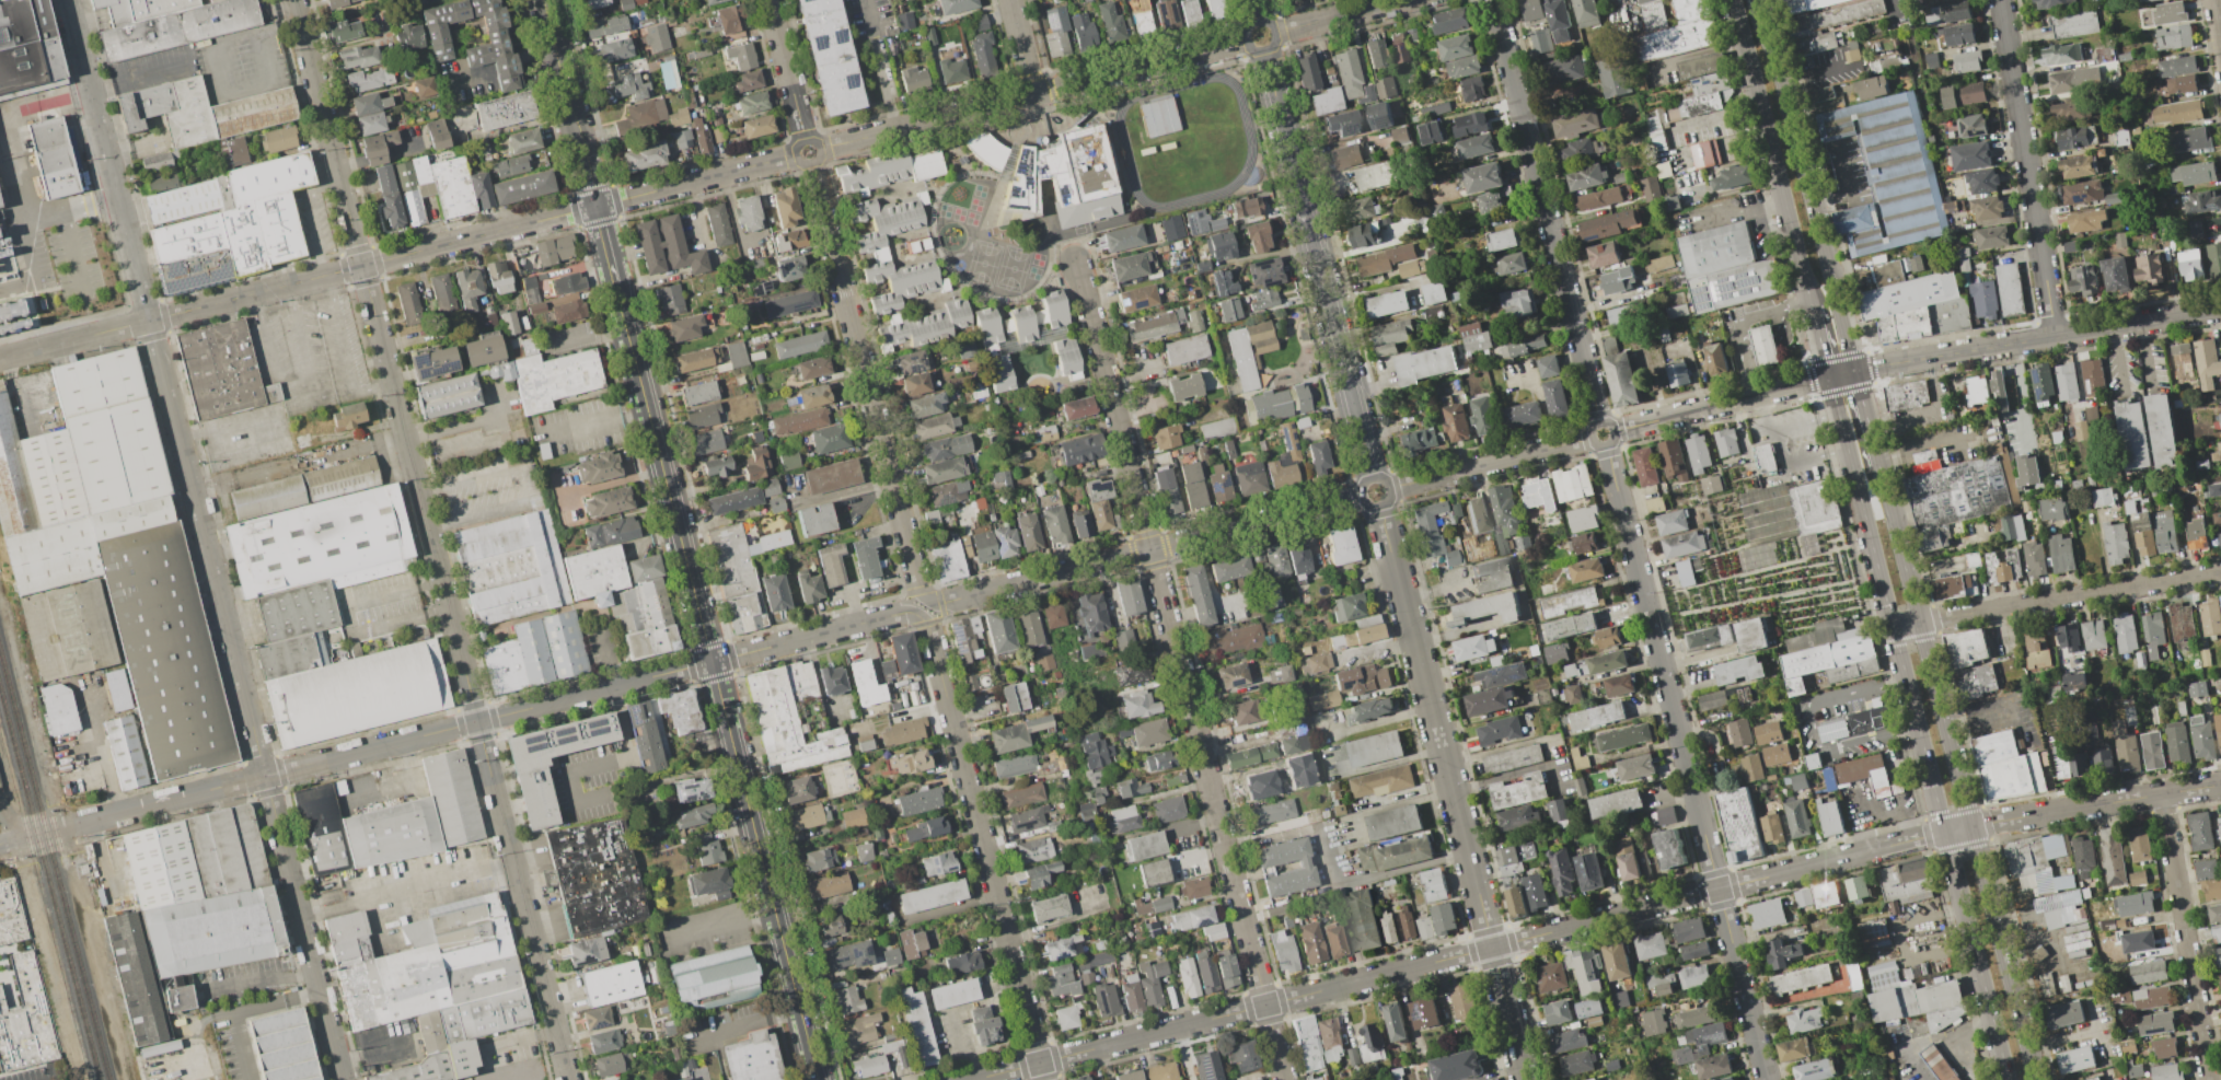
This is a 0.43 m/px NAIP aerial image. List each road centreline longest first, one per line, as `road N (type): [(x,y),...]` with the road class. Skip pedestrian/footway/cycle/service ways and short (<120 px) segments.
road 1 (residential): [(294,0),(569,1079)]
road 2 (residential): [(69,0),(342,1079)]
road 3 (residential): [(76,824),(918,614)]
road 4 (residential): [(1076,260),(1285,1079)]
road 5 (tertiary): [(616,282),(818,1079)]
road 6 (residential): [(1612,431),(1854,370),(2220,308)]
road 7 (residential): [(1380,508),(1526,1079)]
road 8 (residential): [(326,276),(797,154)]
road 9 (residential): [(918,614),(929,627),(1040,1062)]
road 10 (residential): [(1266,1004),(1717,889)]
road 11 (residential): [(1605,445),(1717,889)]
road 12 (residential): [(810,163),(918,587),(930,599)]
road 13 (residential): [(930,599),(946,602),(1361,496)]
road 14 (residential): [(819,150),(1247,40)]
road 15 (residential): [(1265,50),(1373,477)]
road 16 (residential): [(1492,0),(1599,423)]
road 17 (primary): [(1854,370),(1763,8)]
road 18 (residential): [(1998,0),(2052,336)]
road 19 (residential): [(0,359),(326,276)]
road 20 (primary): [(1733,0),(1812,306)]
road 21 (residential): [(1920,623),(2220,572)]
road 22 (residential): [(973,1079),(1266,1004)]
road 23 (residential): [(2162,794),(2208,1079)]
road 24 (primary): [(1829,376),(1893,627)]
road 25 (residential): [(1971,826),(2220,784)]
road 26 (residential): [(1717,889),(1945,832)]
road 27 (primary): [(2037,1079),(1981,864)]
road 28 (primary): [(1956,878),(2007,1079)]
road 29 (residential): [(1391,487),(1592,438)]
road 30 (residential): [(1717,889),(1767,1079)]
road 31 (primary): [(1920,623),(1873,441)]
road 32 (residential): [(770,0),(806,141)]
road 33 (tertiary): [(544,0),(579,136)]
road 34 (residential): [(1275,33),(1402,0)]

